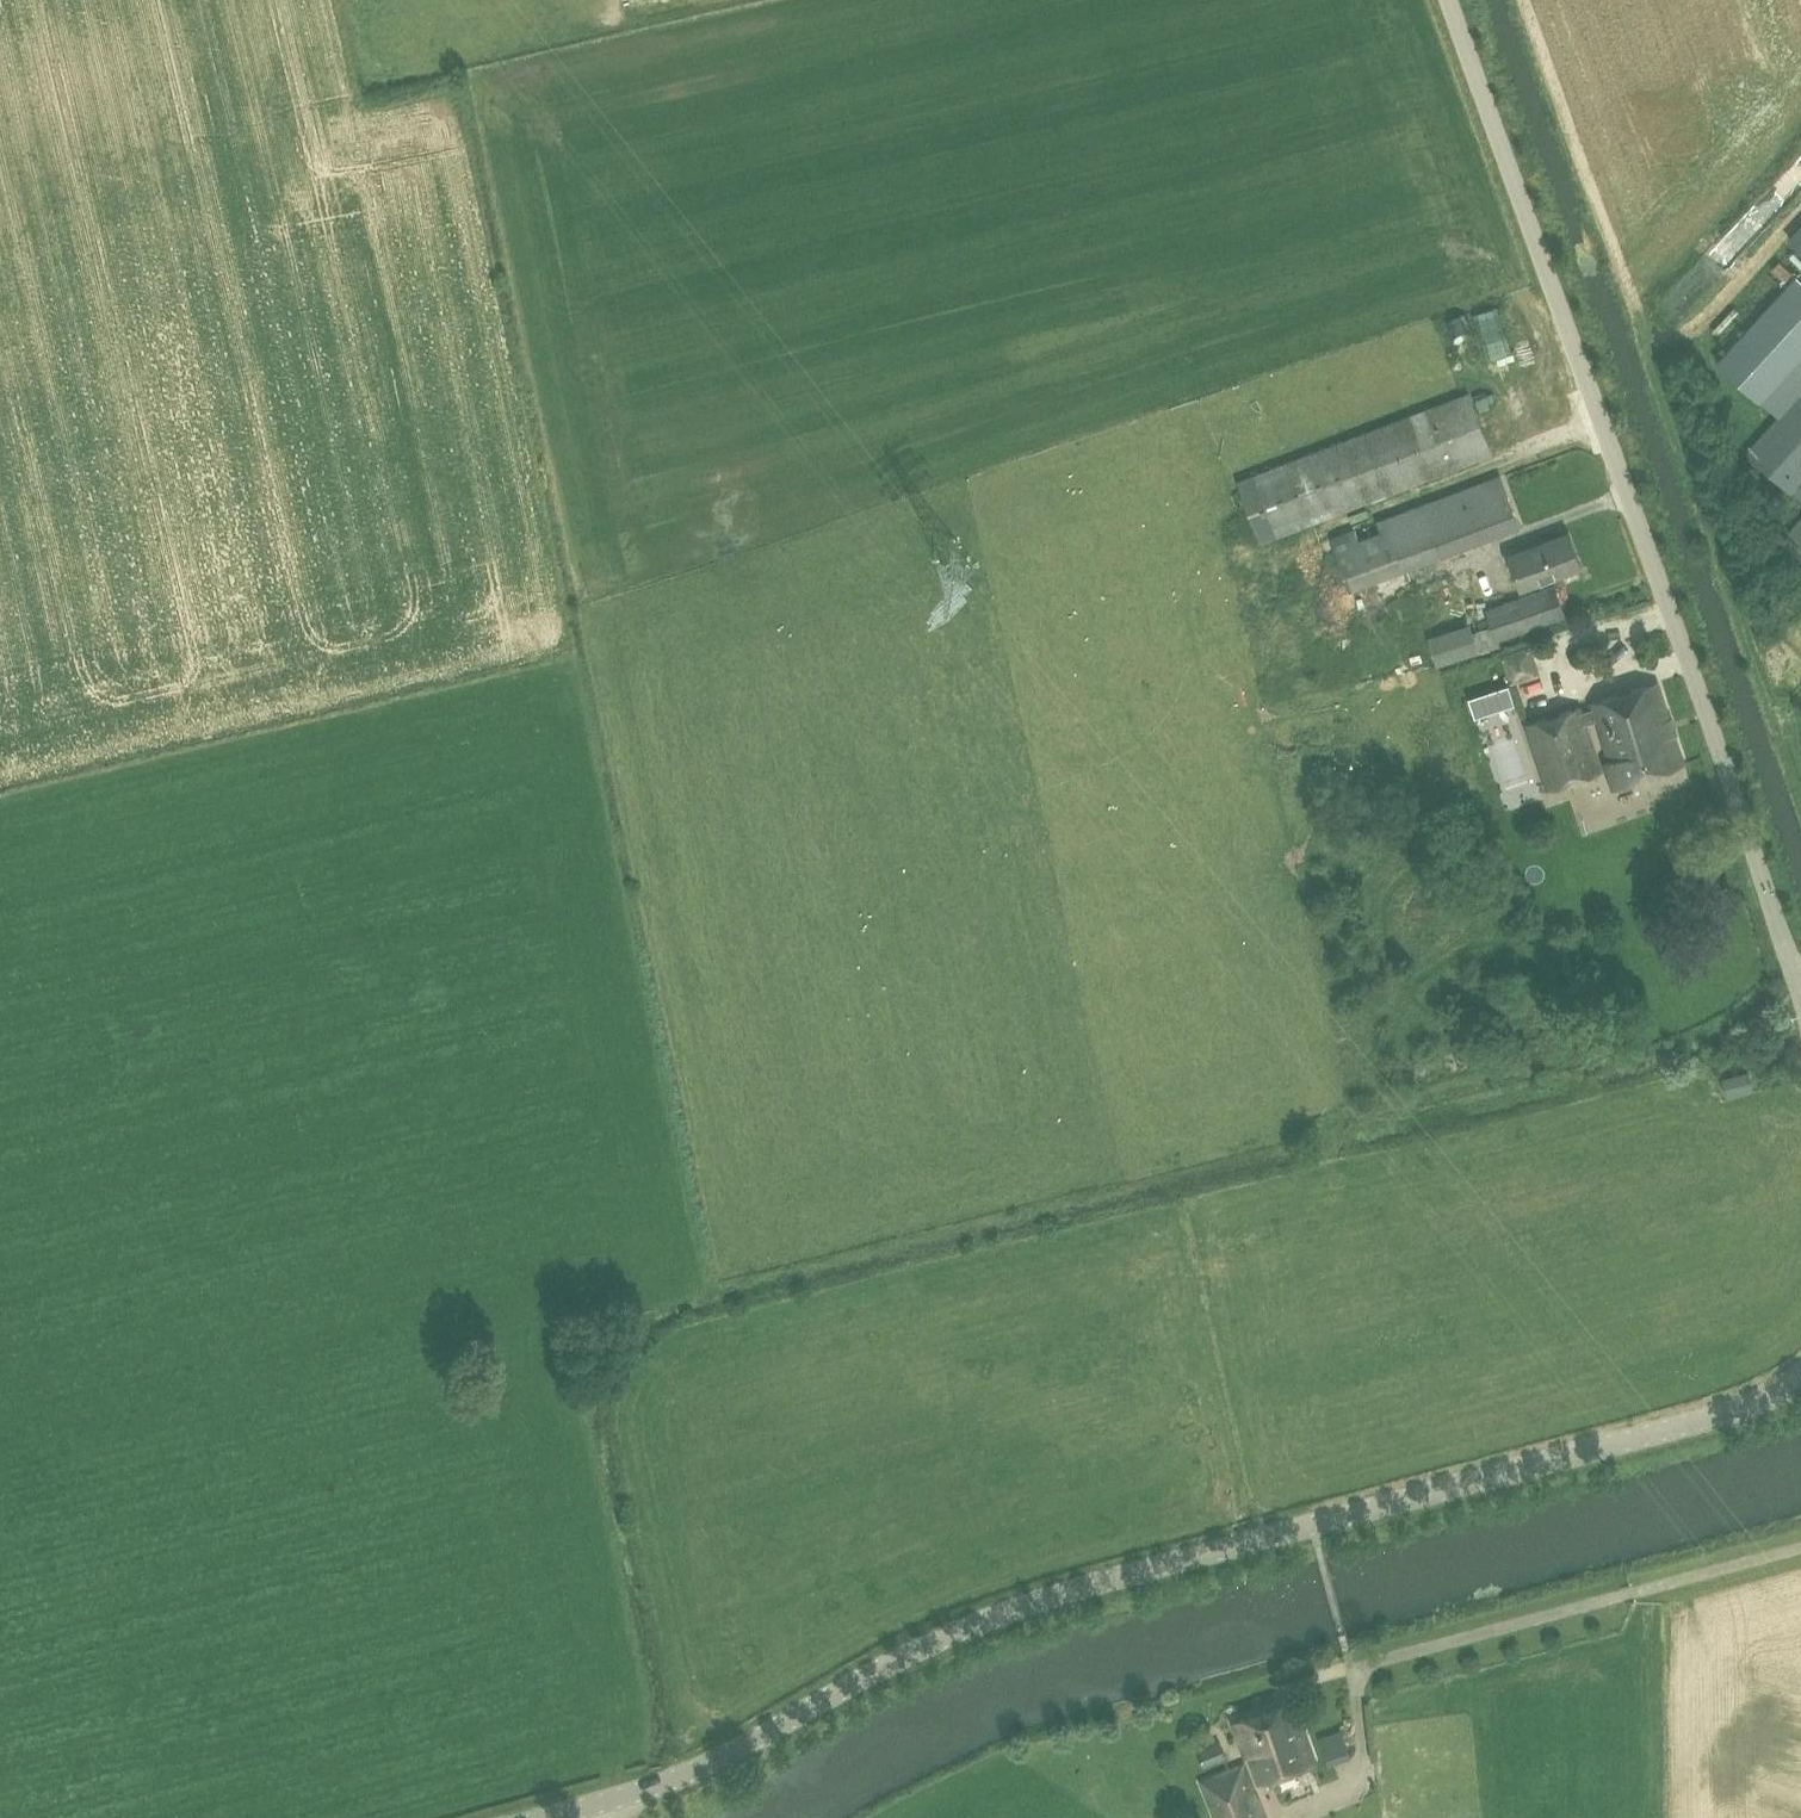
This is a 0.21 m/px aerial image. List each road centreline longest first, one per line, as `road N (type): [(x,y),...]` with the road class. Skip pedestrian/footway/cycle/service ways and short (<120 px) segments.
road 1 (tertiary): [(531,1817),(674,1780),(889,1663),(1102,1580),(1757,1404),(1800,1379)]
road 2 (unclassified): [(1800,993),(1450,0)]

